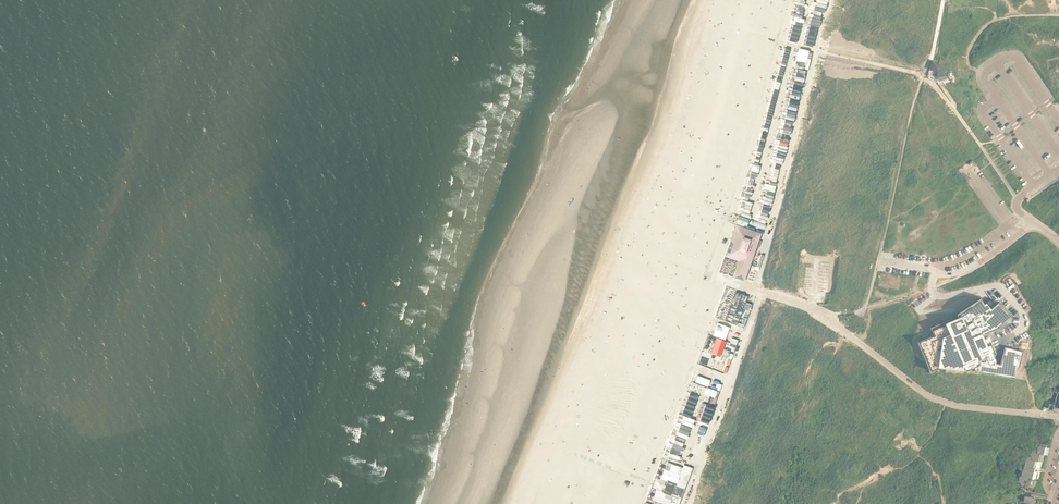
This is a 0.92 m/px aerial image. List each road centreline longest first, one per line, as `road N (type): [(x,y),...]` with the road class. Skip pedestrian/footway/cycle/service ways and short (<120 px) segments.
road 1 (track): [(725,276),(642,503)]
road 2 (track): [(761,290),(684,503)]

